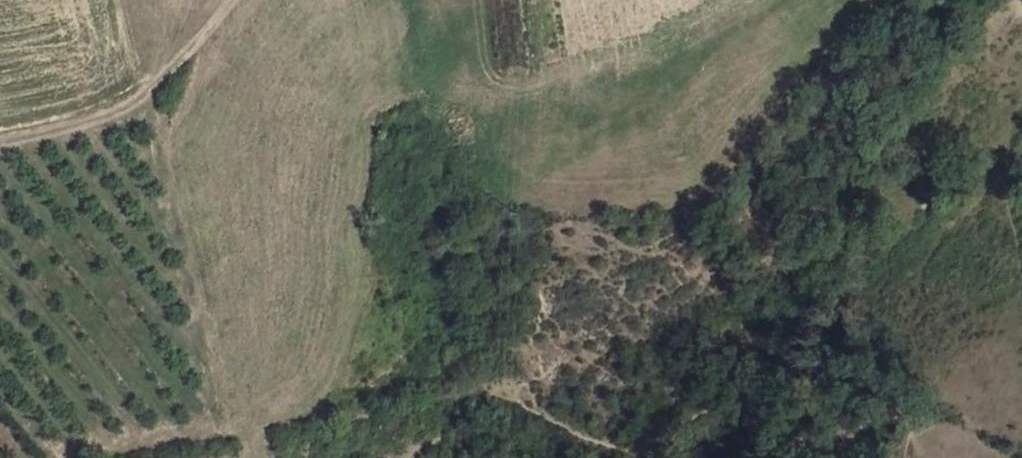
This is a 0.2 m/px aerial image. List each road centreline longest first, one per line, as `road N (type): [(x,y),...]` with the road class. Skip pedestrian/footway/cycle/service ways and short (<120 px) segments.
road 1 (track): [(234,0),(200,51),(120,114),(0,143)]

